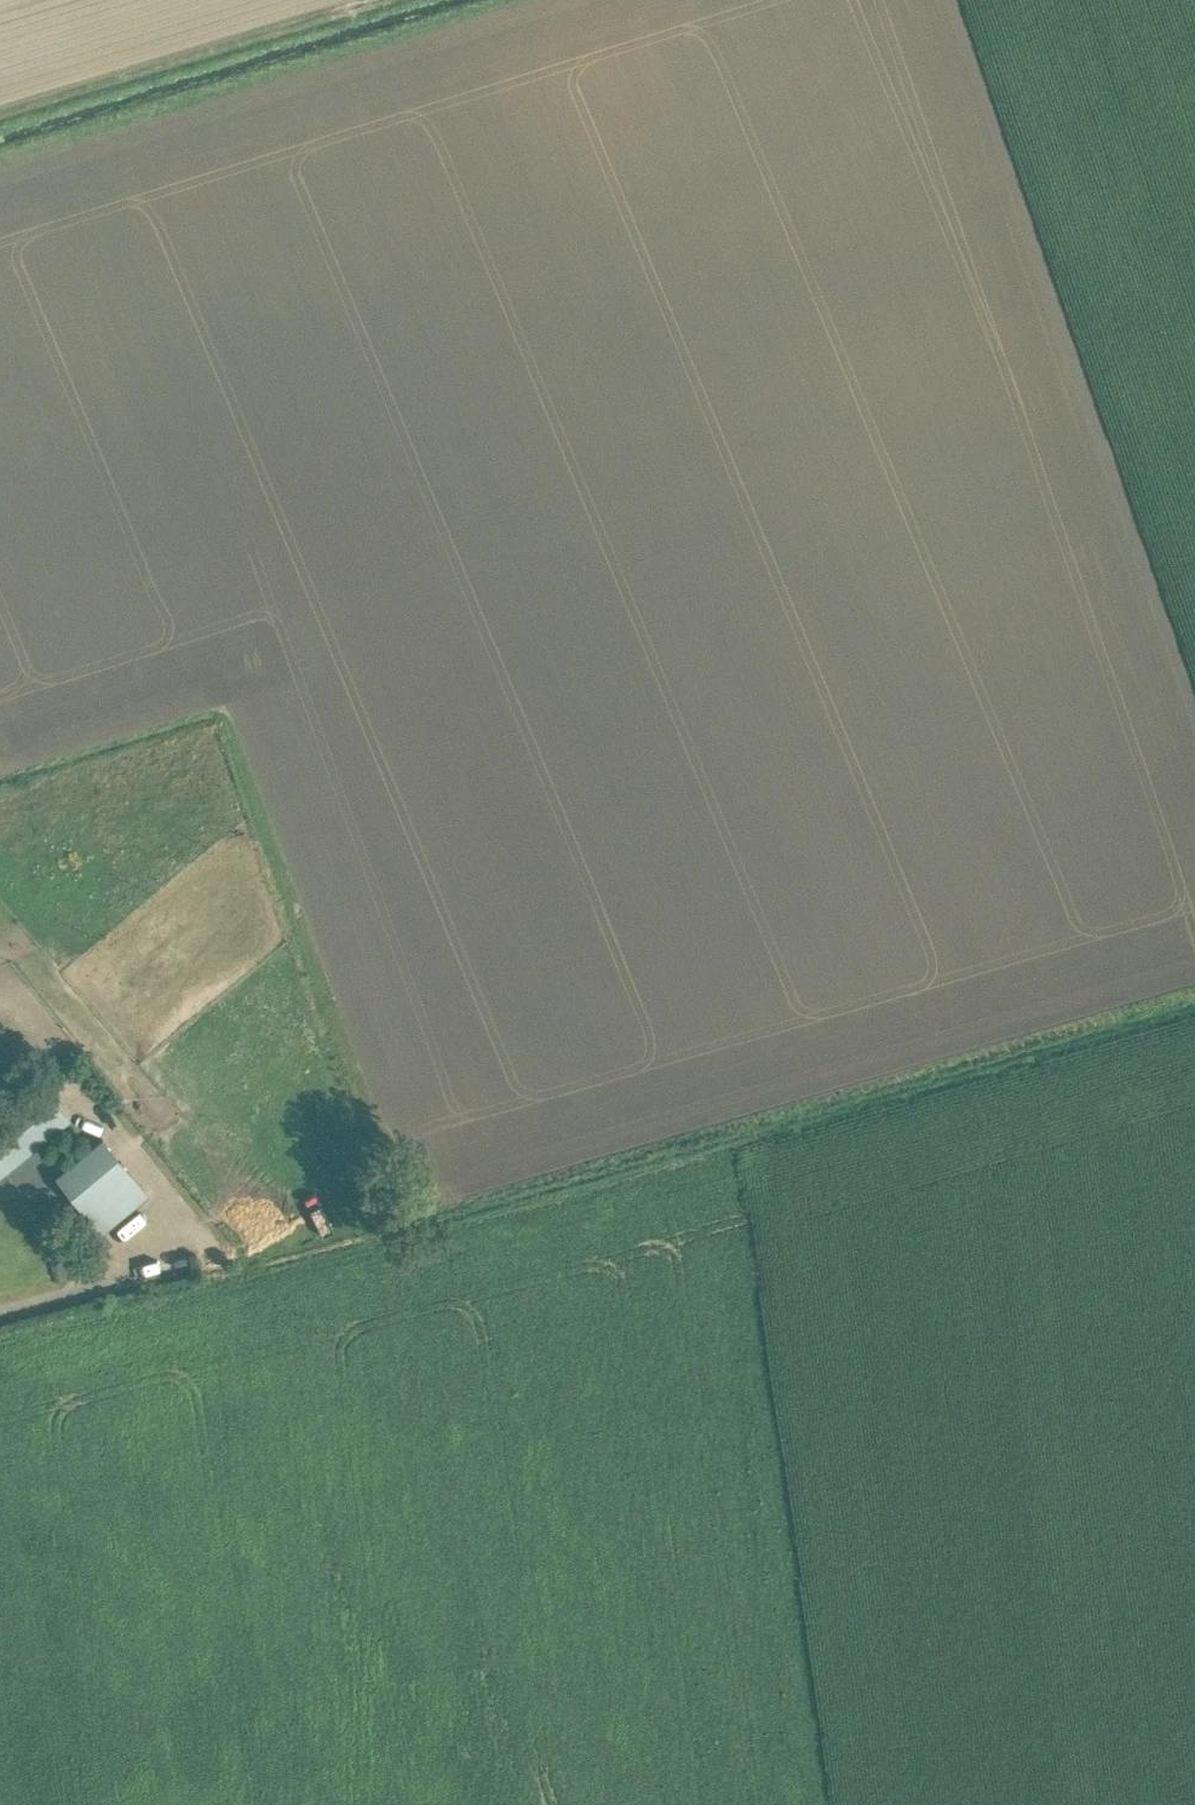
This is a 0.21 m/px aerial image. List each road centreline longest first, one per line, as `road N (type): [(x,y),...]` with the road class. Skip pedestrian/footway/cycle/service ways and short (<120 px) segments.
road 1 (track): [(0,121),(399,0)]

